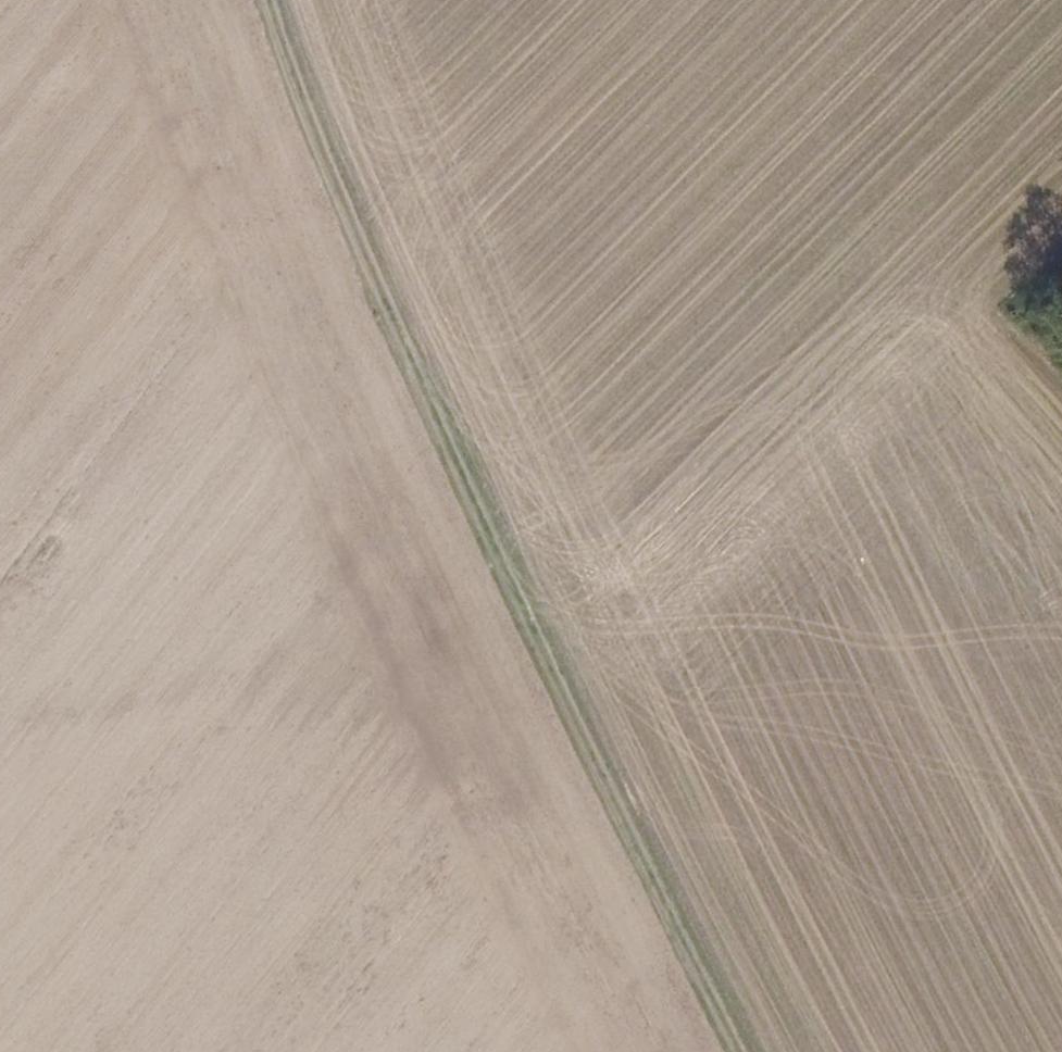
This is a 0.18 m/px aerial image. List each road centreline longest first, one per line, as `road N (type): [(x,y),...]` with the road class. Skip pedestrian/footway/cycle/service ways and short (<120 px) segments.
road 1 (track): [(727,1051),(566,735),(268,0)]

